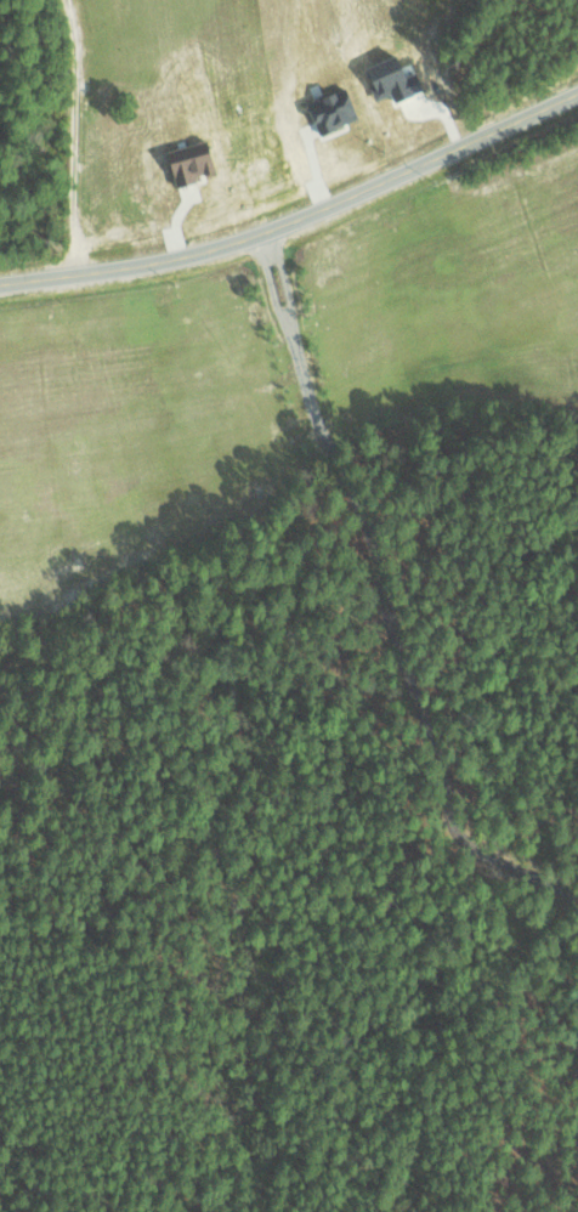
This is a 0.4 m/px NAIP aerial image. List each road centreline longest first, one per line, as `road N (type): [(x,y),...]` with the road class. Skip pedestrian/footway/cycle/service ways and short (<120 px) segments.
road 1 (residential): [(264,233),(476,846),(539,872)]
road 2 (residential): [(0,289),(195,256),(384,188),(577,96)]

